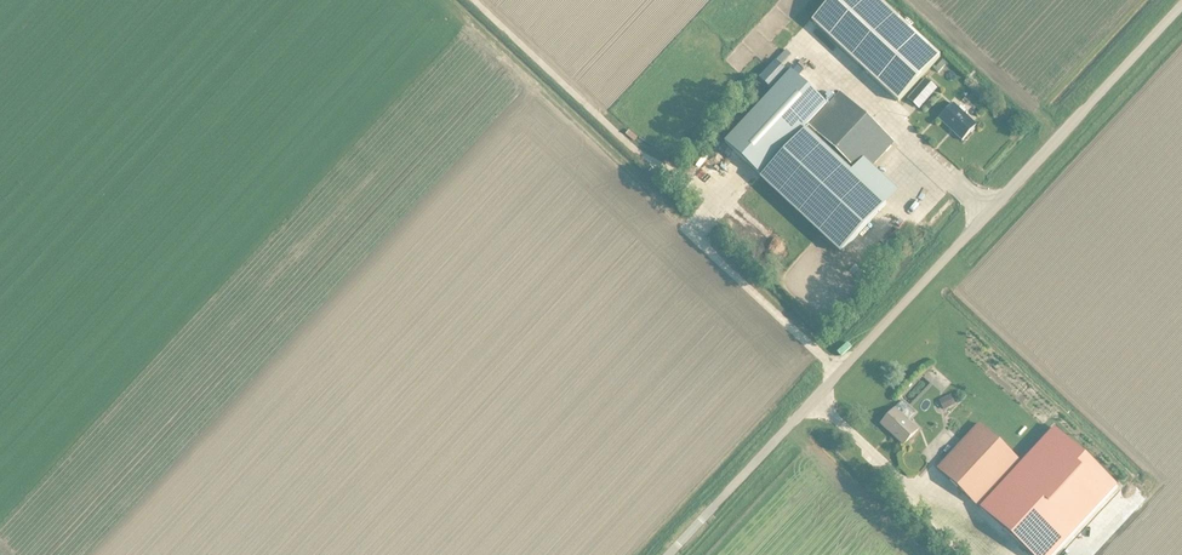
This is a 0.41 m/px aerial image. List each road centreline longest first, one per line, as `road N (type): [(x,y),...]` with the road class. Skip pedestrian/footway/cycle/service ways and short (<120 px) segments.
road 1 (unclassified): [(667,554),(1181,2)]

